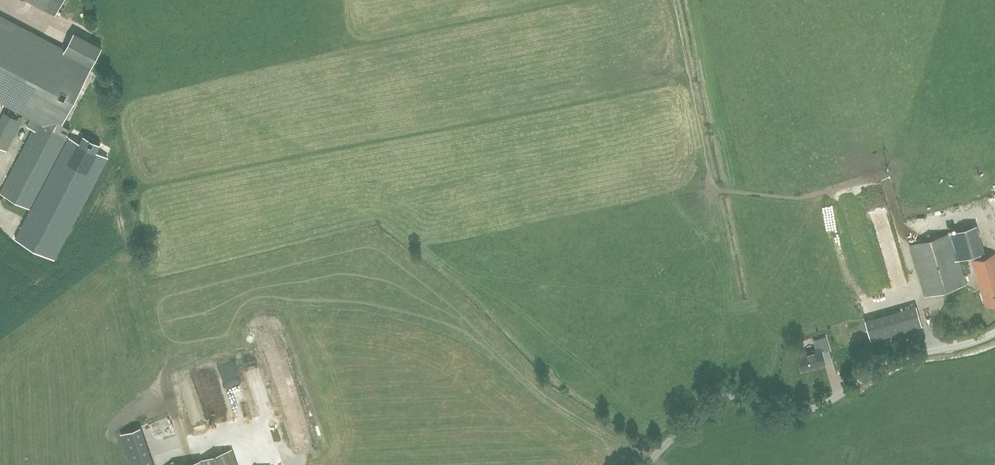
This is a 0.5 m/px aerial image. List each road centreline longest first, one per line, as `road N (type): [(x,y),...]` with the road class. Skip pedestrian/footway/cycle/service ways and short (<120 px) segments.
road 1 (unclassified): [(649,464),(721,399),(810,410),(889,366),(994,335)]

